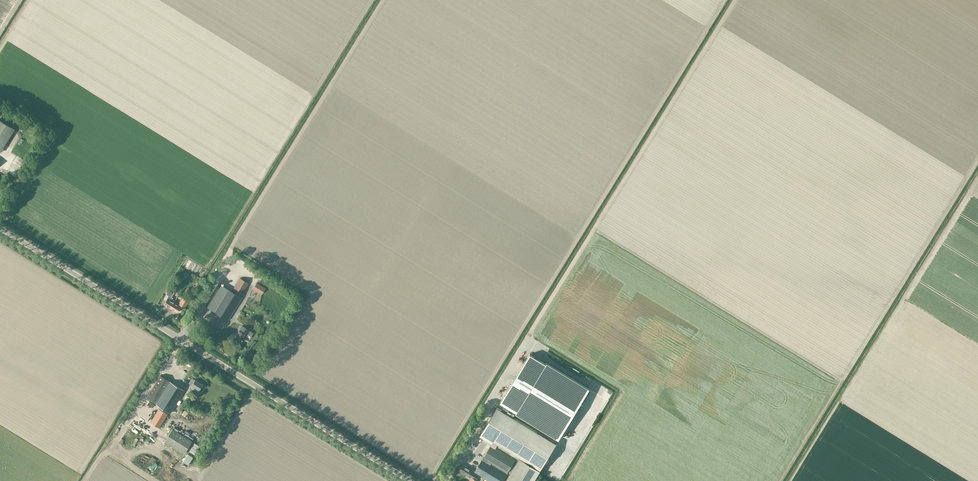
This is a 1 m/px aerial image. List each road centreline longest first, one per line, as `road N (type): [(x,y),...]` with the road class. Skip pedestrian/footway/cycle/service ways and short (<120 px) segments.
road 1 (unclassified): [(410,480),(0,228)]

